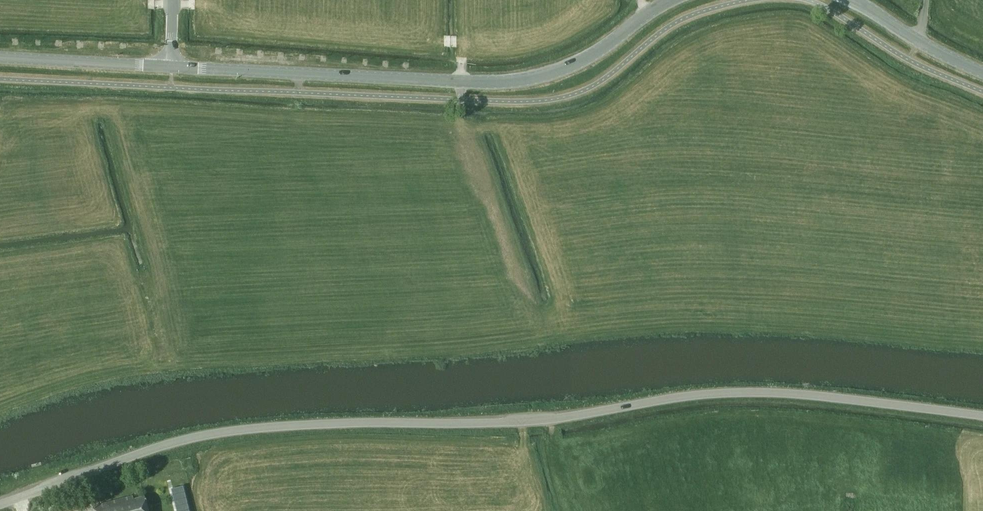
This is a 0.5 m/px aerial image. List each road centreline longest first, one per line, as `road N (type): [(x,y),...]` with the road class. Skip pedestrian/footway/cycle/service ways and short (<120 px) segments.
road 1 (tertiary): [(0,504),(174,442),(265,427),(531,420),(752,392),(982,416)]
road 2 (secondary): [(674,0),(580,63),(520,80),(172,66)]
road 3 (secondary): [(172,66),(0,58)]
road 4 (secondary): [(982,73),(848,0)]

